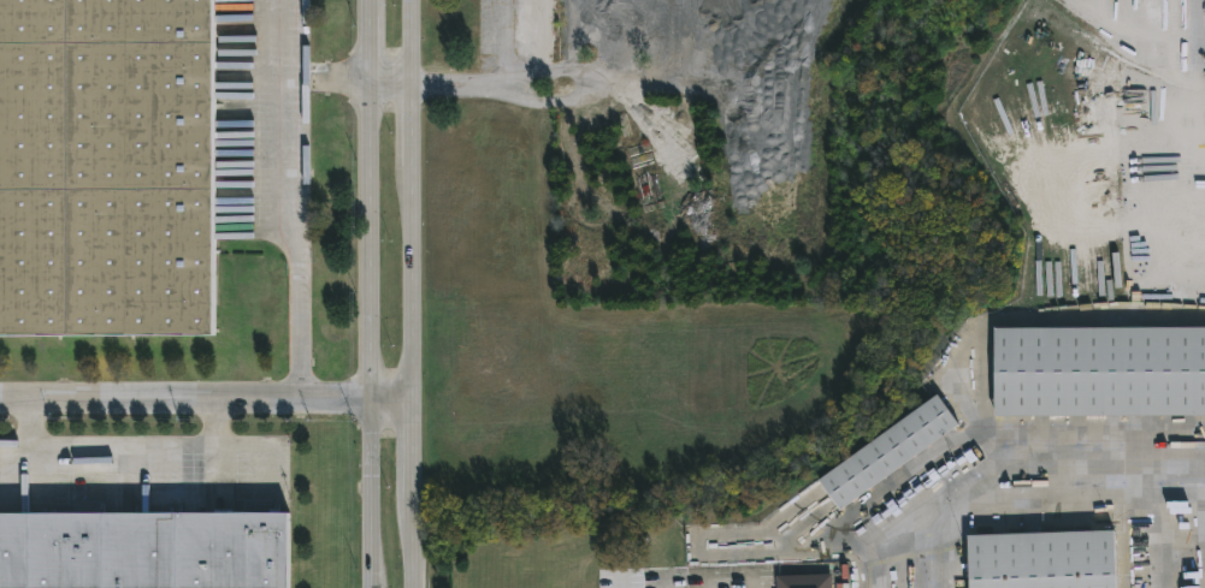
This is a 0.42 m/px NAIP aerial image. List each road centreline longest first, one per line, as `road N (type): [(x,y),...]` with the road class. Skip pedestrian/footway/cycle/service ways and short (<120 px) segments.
road 1 (secondary): [(363,0),(371,587)]
road 2 (secondary): [(411,587),(411,0)]
road 3 (tertiary): [(0,408),(410,410)]

